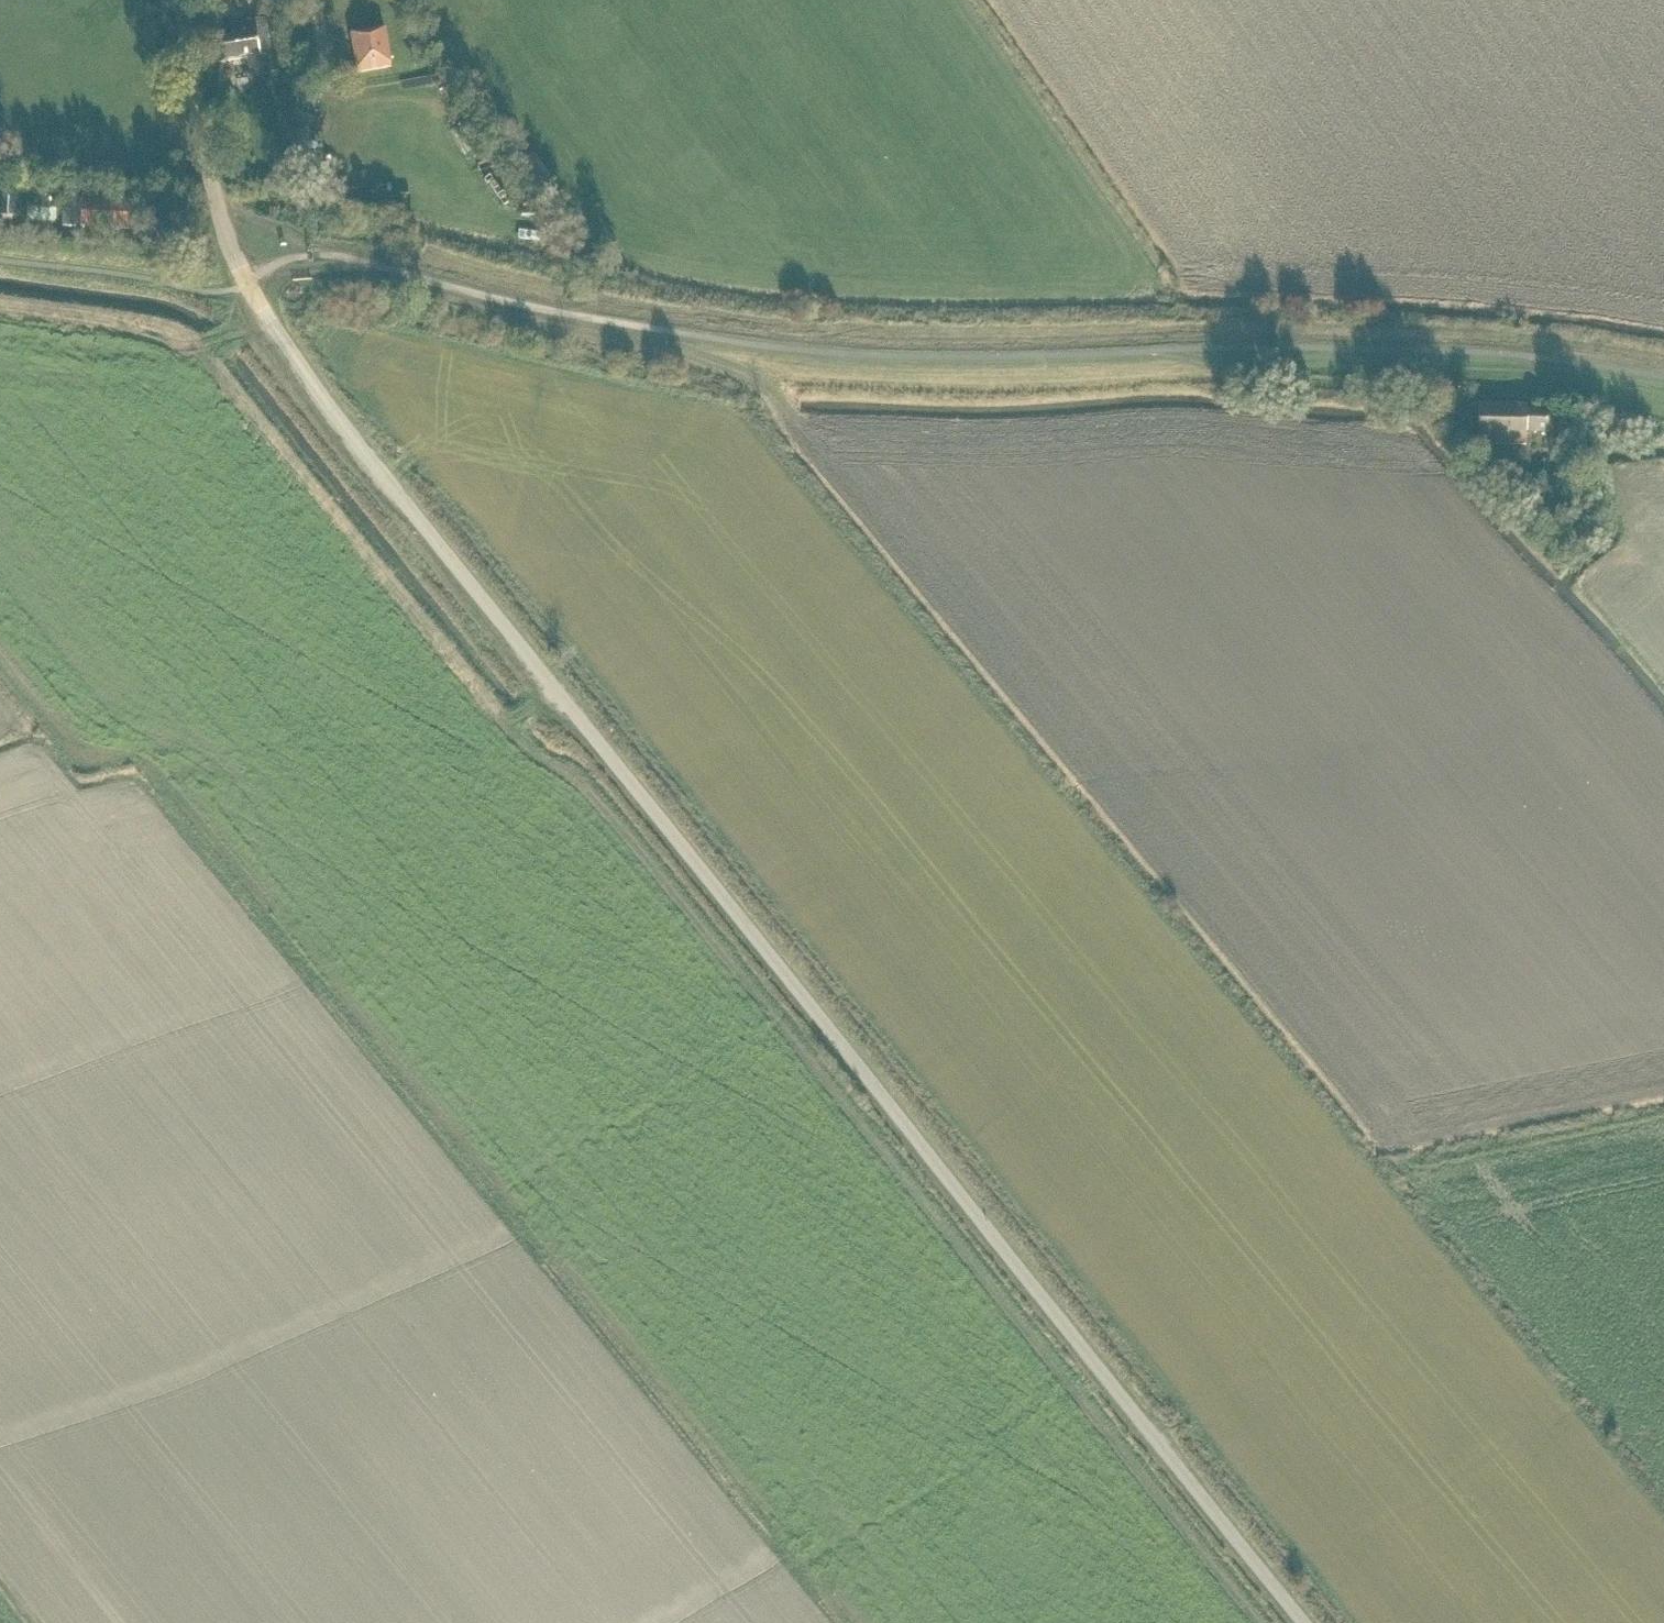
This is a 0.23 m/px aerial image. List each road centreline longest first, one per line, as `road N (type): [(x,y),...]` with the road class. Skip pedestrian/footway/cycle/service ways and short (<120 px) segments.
road 1 (unclassified): [(1302,1622),(301,370),(247,285),(223,228),(182,0)]

